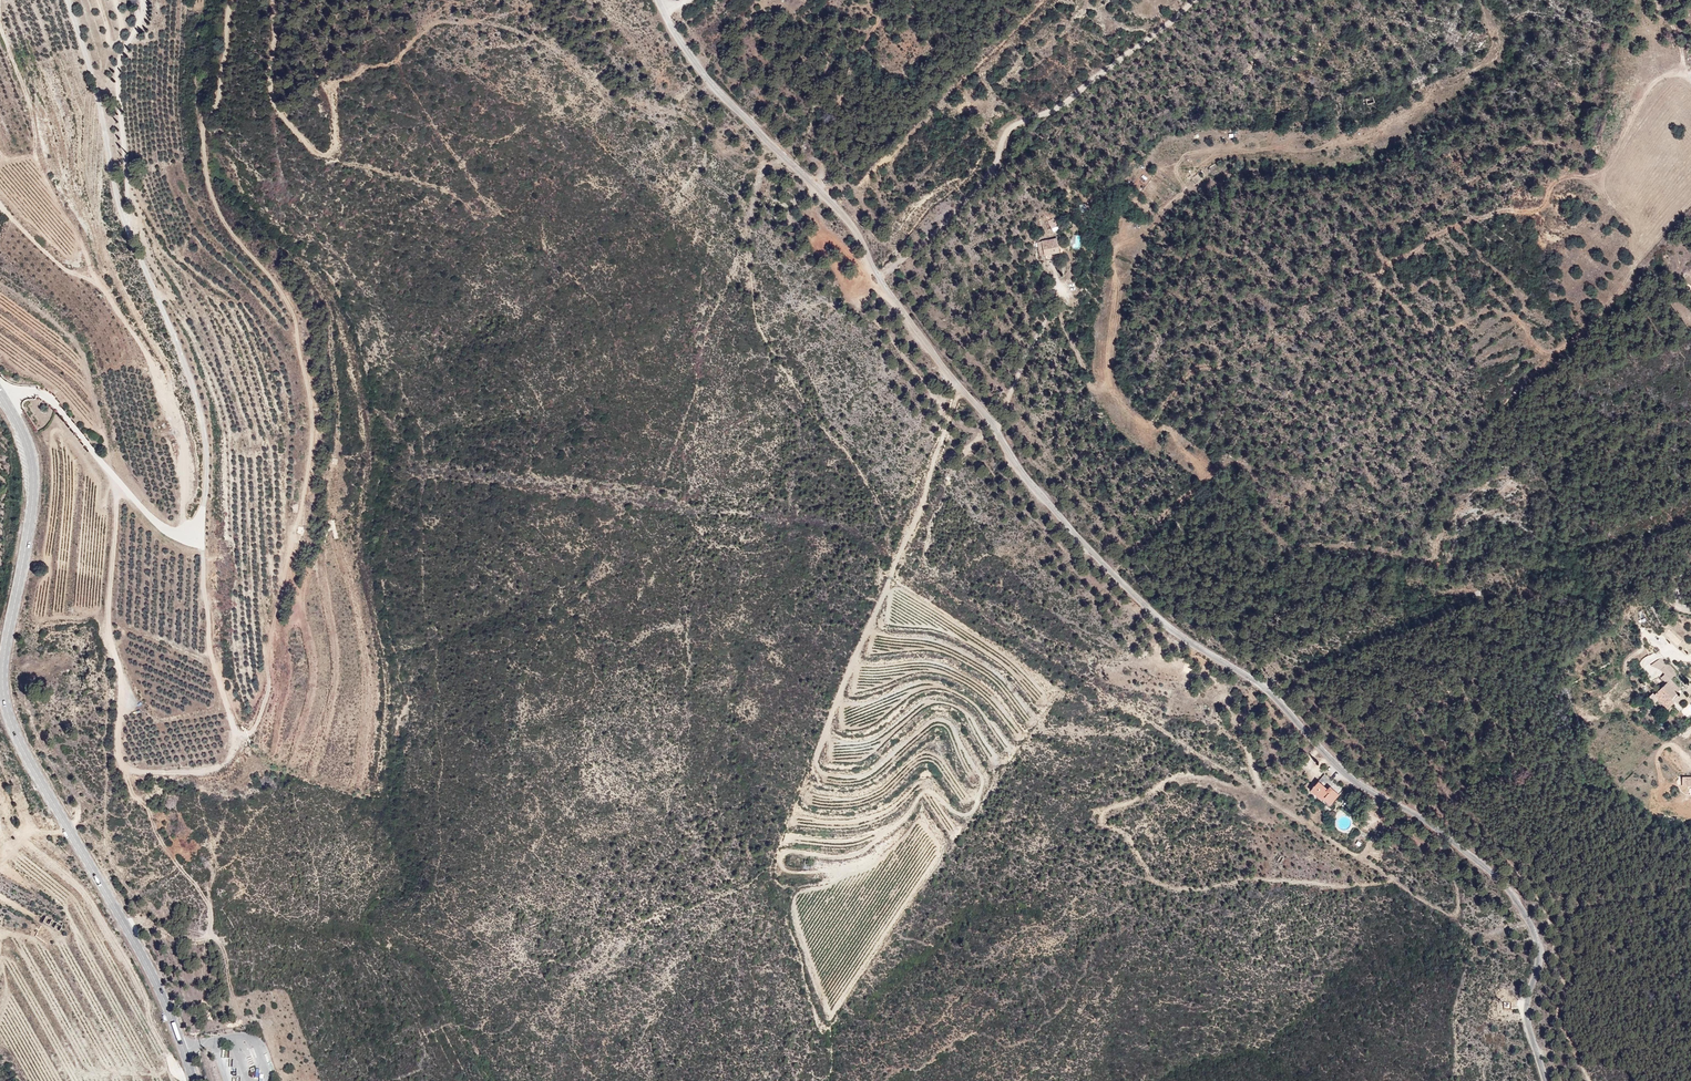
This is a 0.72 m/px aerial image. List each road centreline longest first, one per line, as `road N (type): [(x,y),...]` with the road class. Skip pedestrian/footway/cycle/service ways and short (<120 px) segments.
road 1 (unclassified): [(1540,1080),(1527,1026),(1527,984),(1539,949),(1500,879),(1346,776),(1271,696),(1156,608),(1068,526),(933,352),(838,208),(722,96),(658,0)]
road 2 (primary): [(193,1080),(156,981),(10,720),(3,674),(34,466),(0,393)]
road 3 (track): [(1185,0),(1056,109),(1006,131),(994,169),(953,222),(884,276)]

